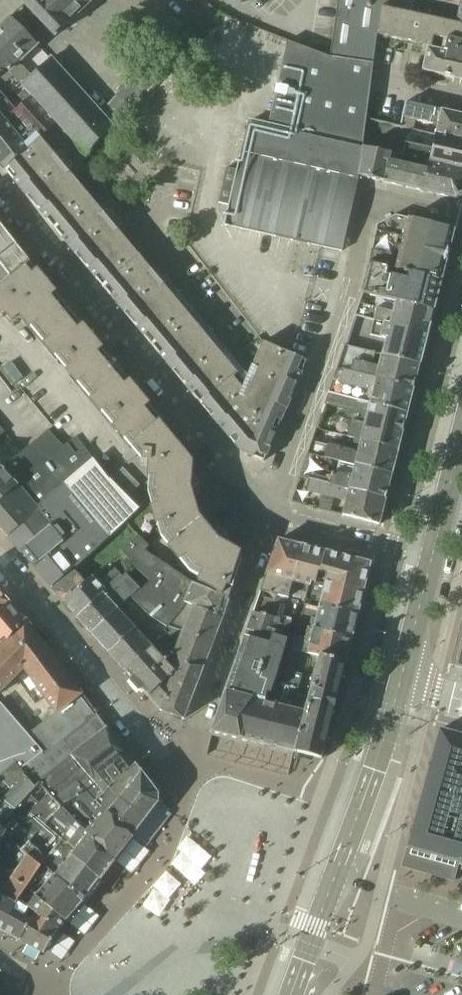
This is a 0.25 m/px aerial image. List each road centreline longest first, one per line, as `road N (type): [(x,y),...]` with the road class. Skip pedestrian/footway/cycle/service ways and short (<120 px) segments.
road 1 (secondary): [(291,994),(373,773),(432,551)]
road 2 (residential): [(0,188),(271,510)]
road 3 (residential): [(461,216),(394,199),(371,210),(271,510)]
road 4 (residential): [(271,510),(185,758)]
road 5 (residential): [(271,510),(432,551)]
road 6 (secondary): [(432,551),(461,429)]

